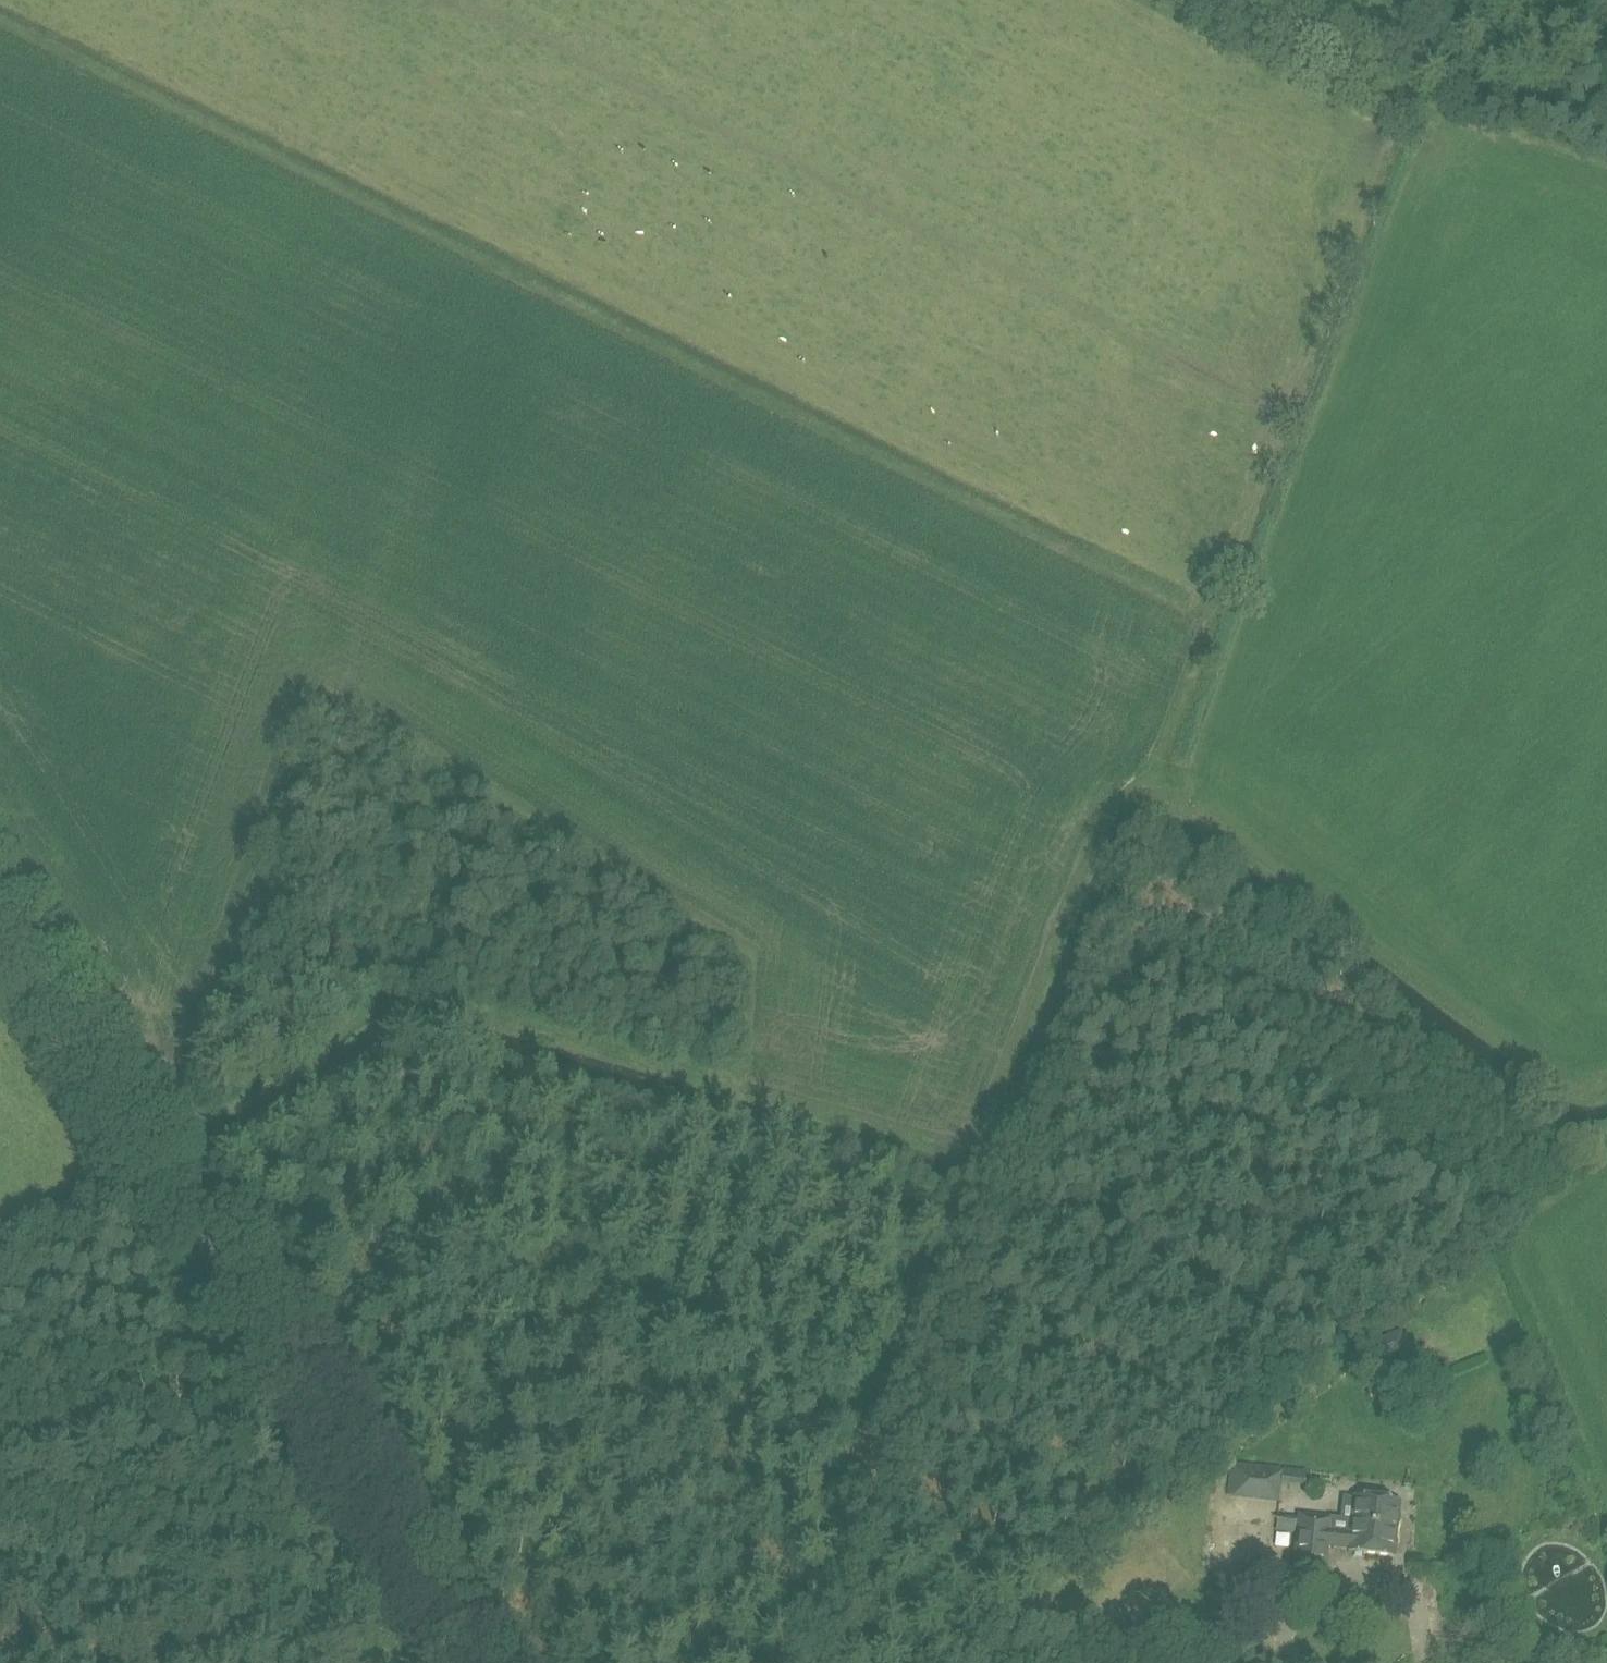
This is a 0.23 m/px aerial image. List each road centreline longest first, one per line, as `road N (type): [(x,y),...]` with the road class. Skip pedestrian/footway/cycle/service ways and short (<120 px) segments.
road 1 (unclassified): [(471,1662),(0,921)]

